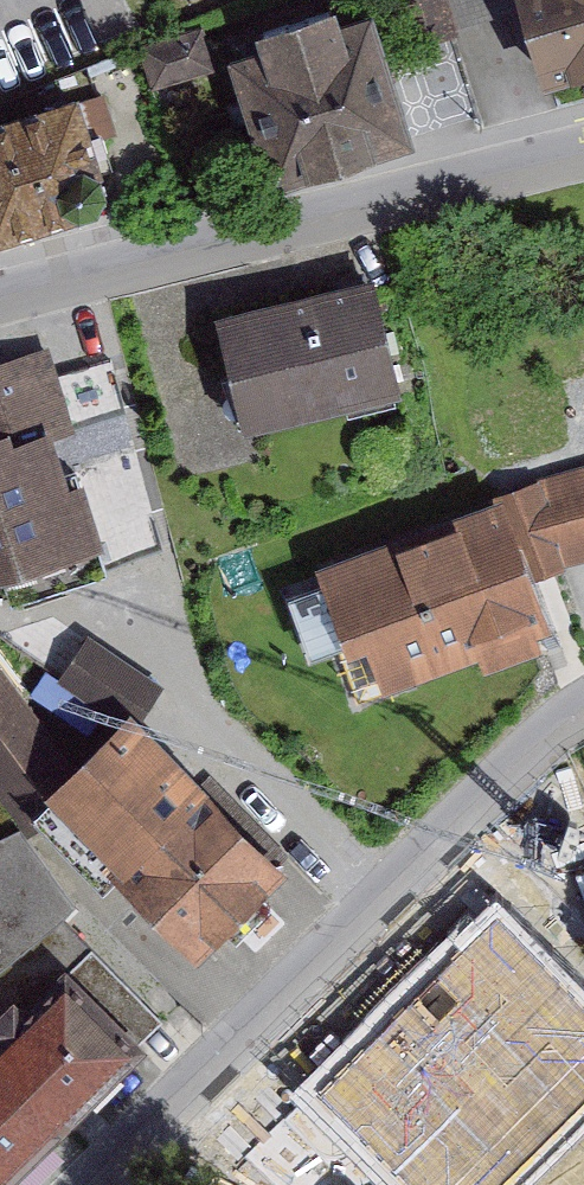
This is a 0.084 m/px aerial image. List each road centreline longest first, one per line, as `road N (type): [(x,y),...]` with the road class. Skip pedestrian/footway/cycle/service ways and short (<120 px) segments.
road 1 (residential): [(94,1184),(541,744),(583,712)]
road 2 (residential): [(583,155),(0,297)]

